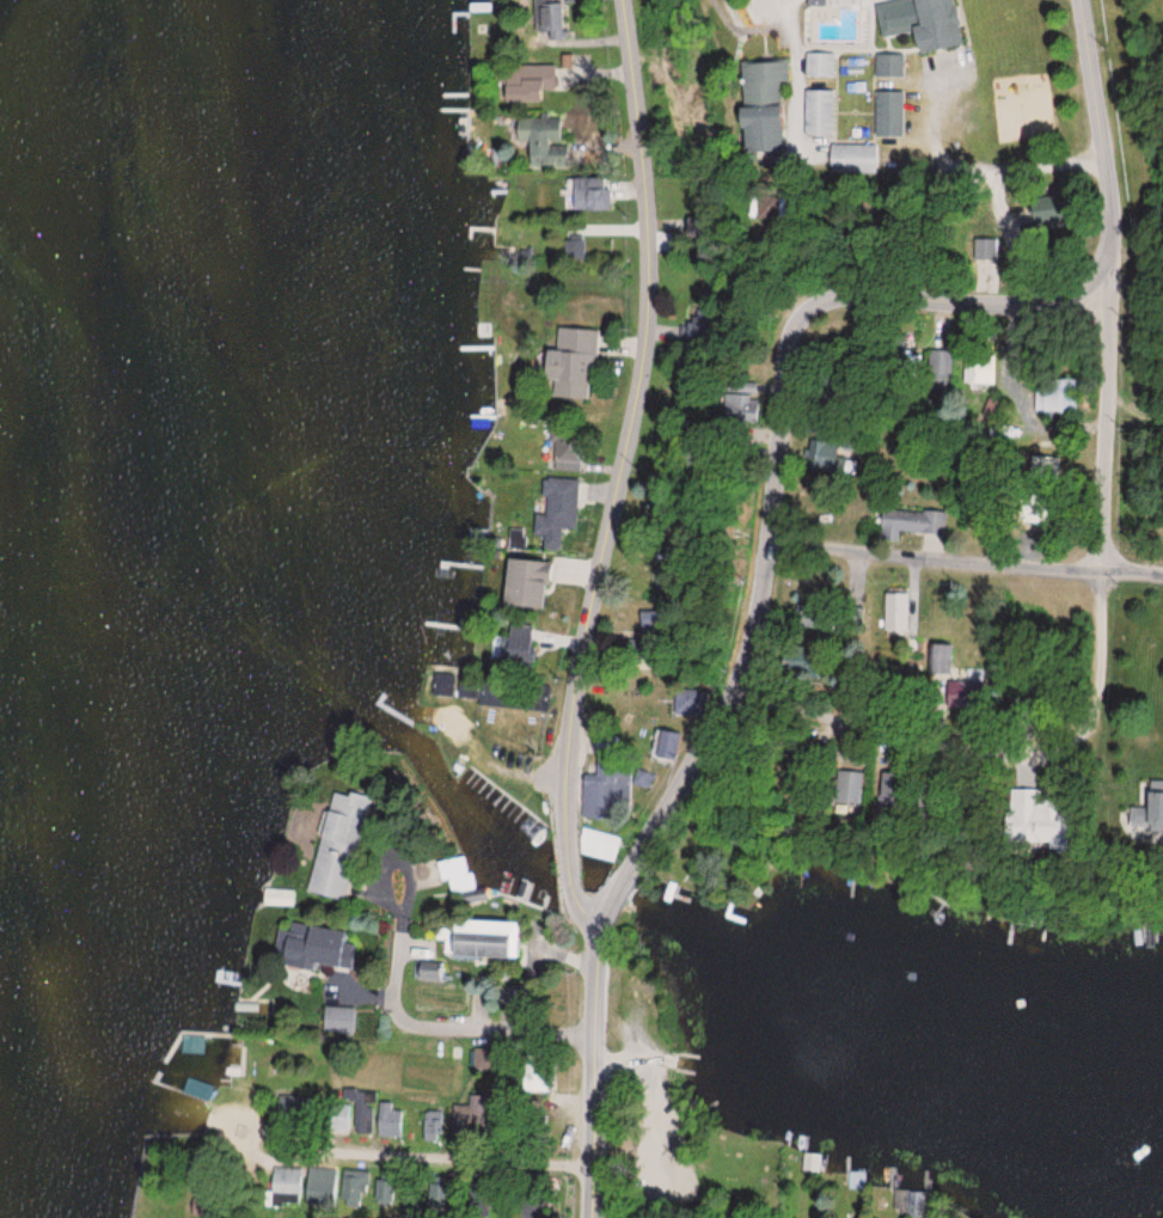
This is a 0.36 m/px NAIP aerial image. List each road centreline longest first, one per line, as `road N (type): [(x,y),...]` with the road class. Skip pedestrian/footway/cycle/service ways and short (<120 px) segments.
road 1 (residential): [(636,859),(735,694),(784,539),(798,404),(855,312),(1040,304),(1076,294),(1108,273)]
road 2 (tertiary): [(567,832),(568,770),(650,276),(635,0)]
road 3 (residential): [(1106,570),(1113,194),(1084,0)]
road 4 (residential): [(735,694),(1030,753),(1091,723),(1106,570)]
road 5 (residential): [(784,539),(1162,575)]
road 6 (residential): [(587,1170),(249,1133)]
road 7 (tertiary): [(586,1217),(600,936)]
road 8 (residential): [(590,1036),(404,1016),(393,990),(403,929)]

